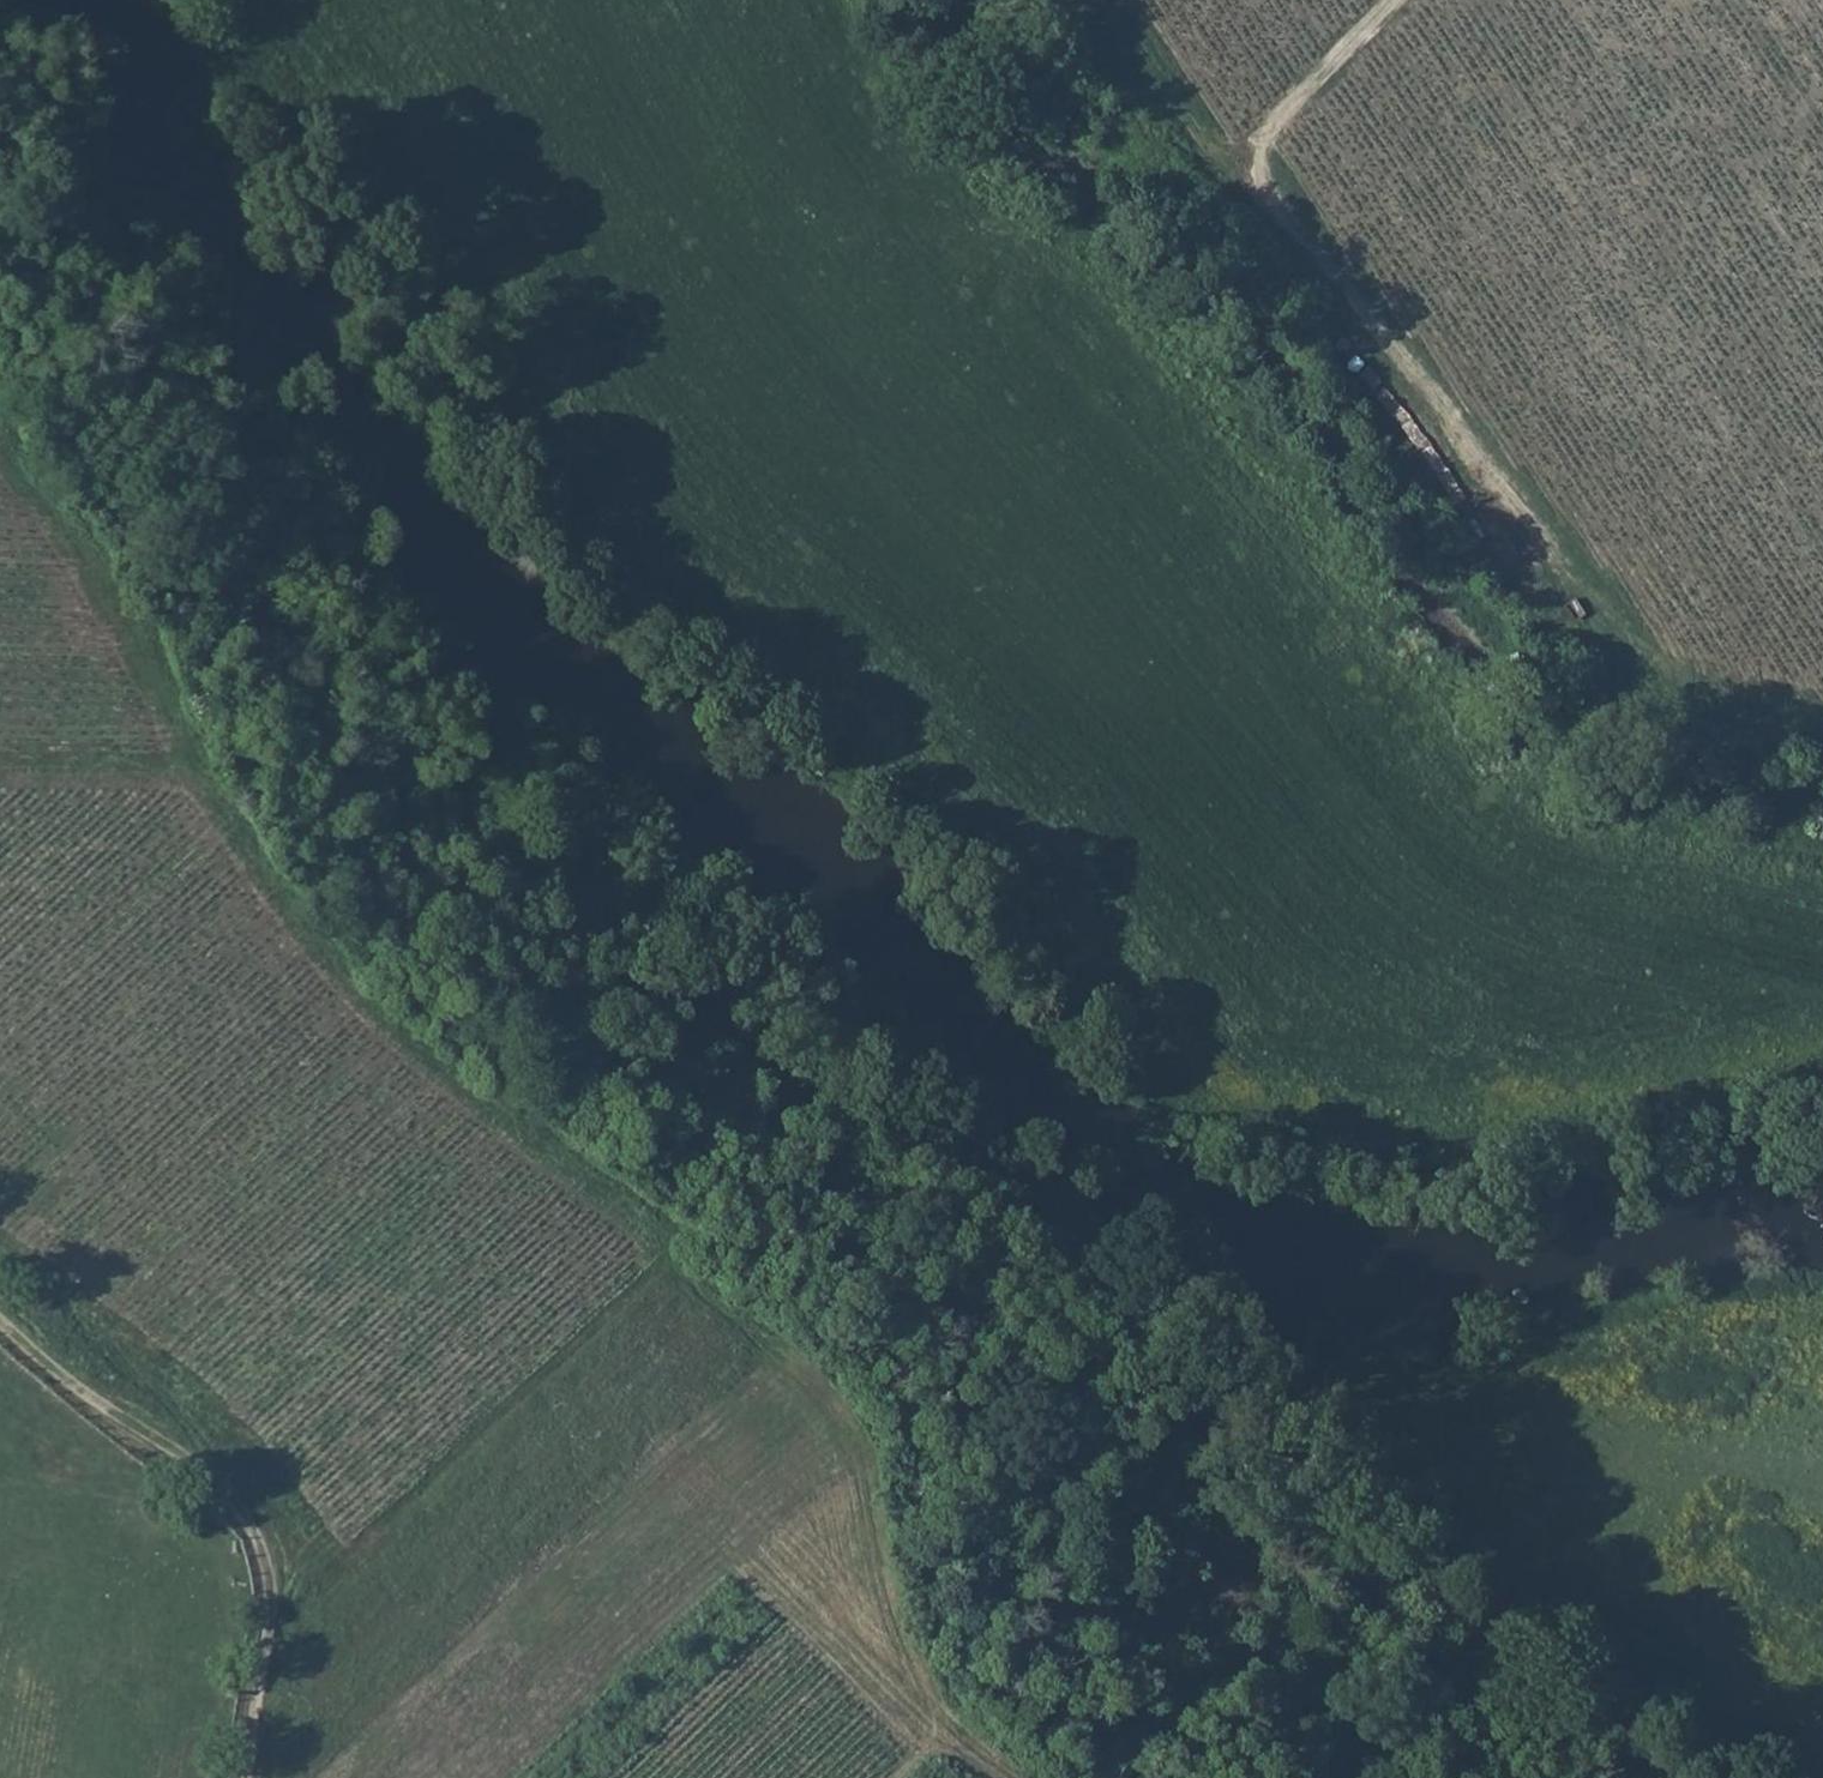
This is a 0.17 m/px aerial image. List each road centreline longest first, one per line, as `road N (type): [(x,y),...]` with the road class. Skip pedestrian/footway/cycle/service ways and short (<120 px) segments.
road 1 (track): [(248,1777),(269,1600),(262,1547),(238,1502),(204,1467),(0,1316)]
road 2 (track): [(1395,0),(1236,164)]

